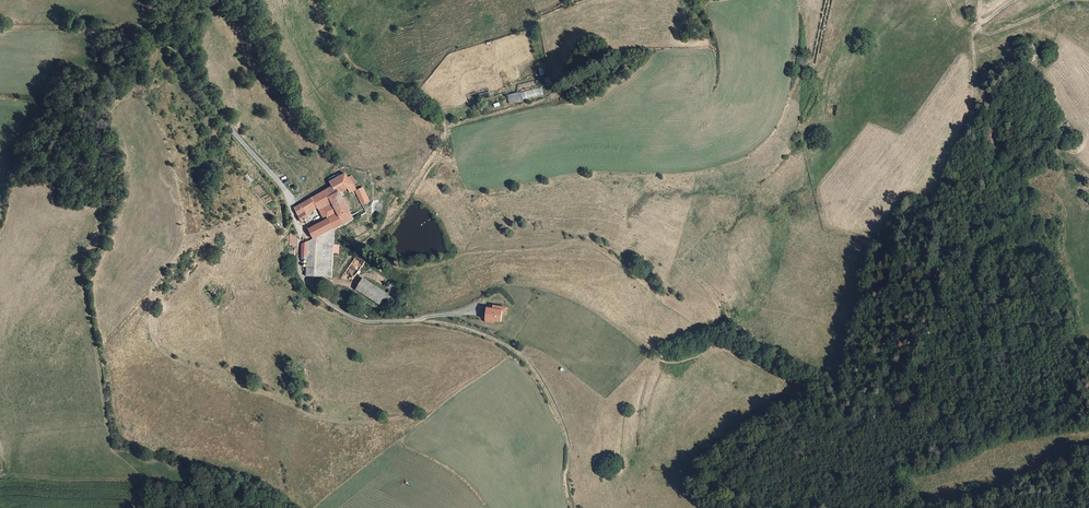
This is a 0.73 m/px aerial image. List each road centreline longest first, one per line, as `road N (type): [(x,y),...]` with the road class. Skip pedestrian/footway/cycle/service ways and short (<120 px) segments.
road 1 (unclassified): [(159,0),(203,94),(285,190),(300,231),(304,278),(319,297),(365,322),(420,320)]
road 2 (track): [(319,297),(405,203),(448,128),(422,95),(355,69),(336,43),(327,0)]
road 3 (track): [(574,507),(565,475),(568,443),(535,372),(487,335),(420,320)]
road 4 (track): [(186,61),(151,30),(96,32),(89,41),(113,93)]

